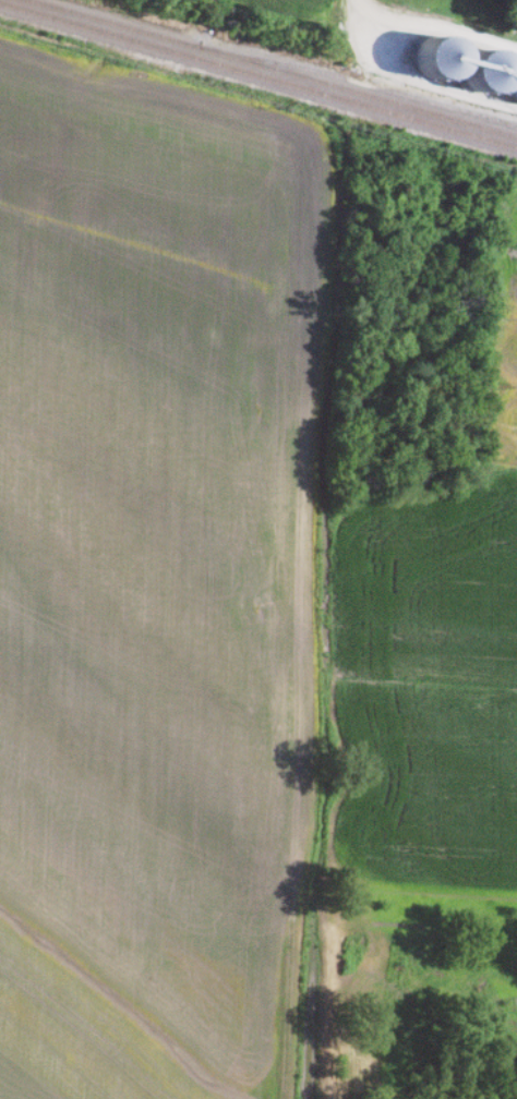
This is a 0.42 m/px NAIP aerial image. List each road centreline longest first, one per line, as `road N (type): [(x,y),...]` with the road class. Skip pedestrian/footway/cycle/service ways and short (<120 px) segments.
road 1 (residential): [(516,49),(389,19),(363,2)]

